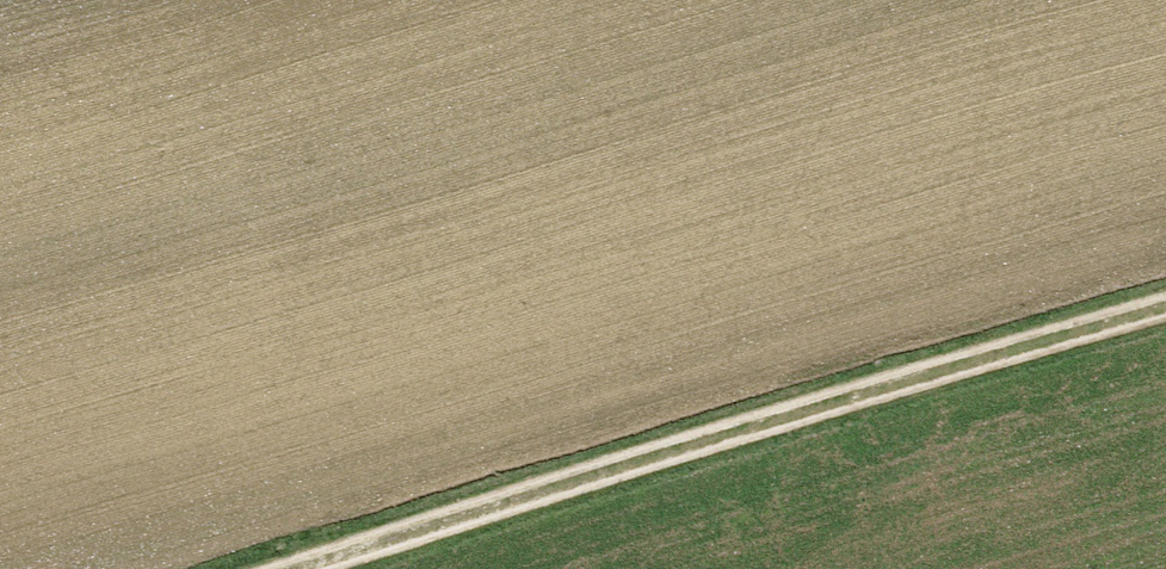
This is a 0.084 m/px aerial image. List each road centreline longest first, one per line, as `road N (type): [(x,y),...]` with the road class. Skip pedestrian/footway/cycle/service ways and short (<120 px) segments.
road 1 (track): [(250,568),(1165,287)]
road 2 (motorway): [(176,568),(545,246),(792,0)]
road 3 (motorway): [(359,0),(0,316)]

